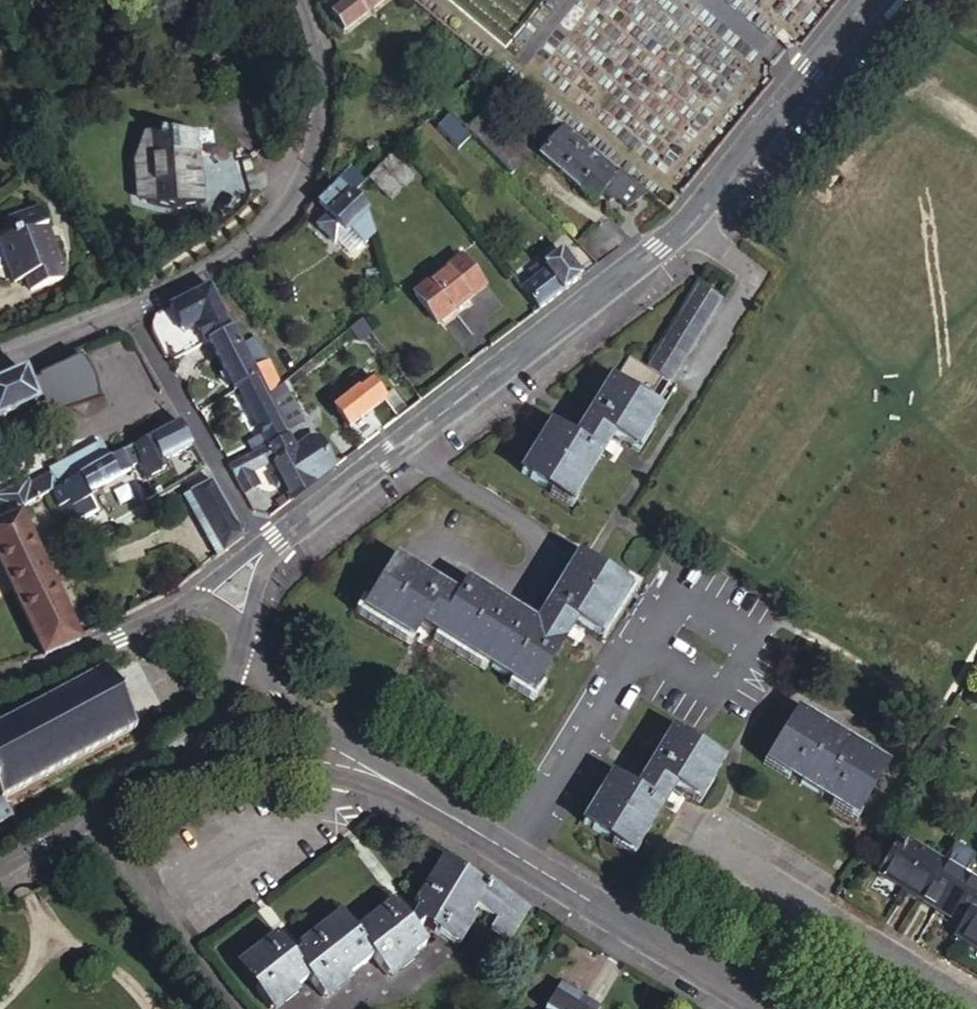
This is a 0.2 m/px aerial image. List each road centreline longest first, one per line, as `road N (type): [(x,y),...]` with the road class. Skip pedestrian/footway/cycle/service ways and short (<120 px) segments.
road 1 (tertiary): [(869,0),(659,249),(270,543)]
road 2 (residential): [(298,0),(318,61),(323,114),(304,189),(252,244),(0,362)]
road 3 (residential): [(392,780),(763,1008)]
road 4 (residential): [(140,331),(263,547)]
road 5 (residential): [(99,820),(242,1008)]
road 6 (unclassified): [(177,769),(247,766),(392,780)]
road 7 (residential): [(392,780),(273,703),(239,641)]
road 8 (tertiary): [(190,598),(0,681)]
road 9 (tertiary): [(177,769),(212,718),(239,641)]

